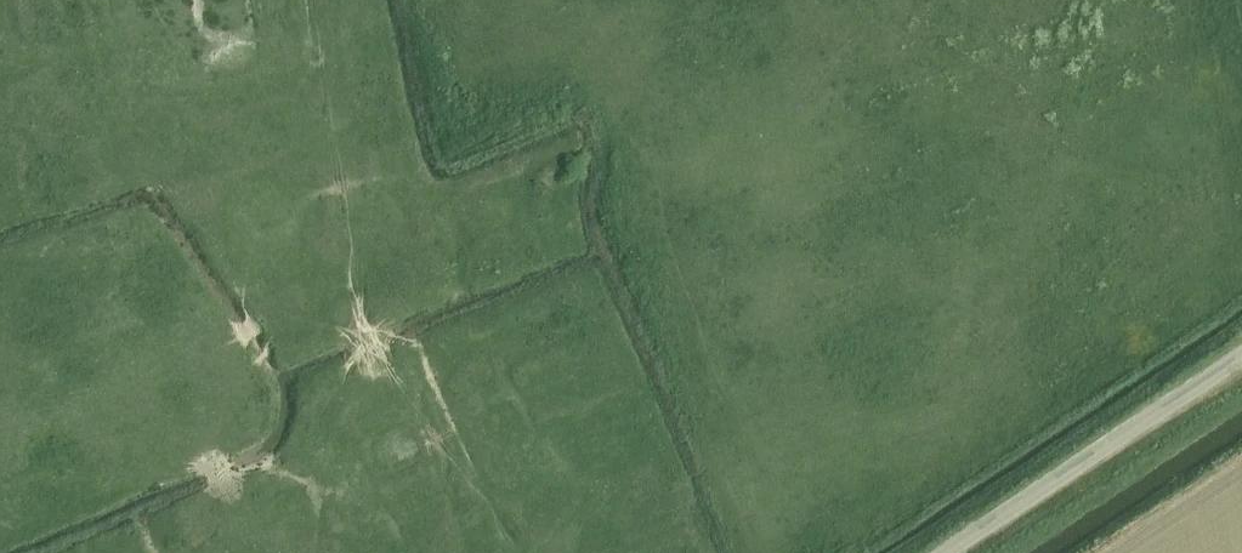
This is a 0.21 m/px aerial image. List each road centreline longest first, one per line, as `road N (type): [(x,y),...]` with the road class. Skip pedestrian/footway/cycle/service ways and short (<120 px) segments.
road 1 (unclassified): [(959,552),(1241,352)]

